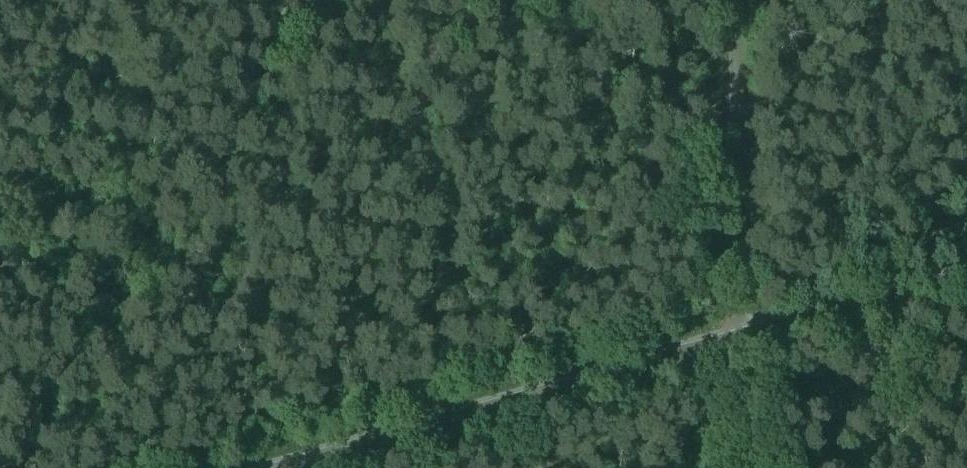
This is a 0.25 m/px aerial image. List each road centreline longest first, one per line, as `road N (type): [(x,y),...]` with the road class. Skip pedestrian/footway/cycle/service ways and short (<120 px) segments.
road 1 (secondary): [(695,352),(303,467)]
road 2 (unclassified): [(708,0),(695,352)]
road 3 (secondary): [(966,279),(695,352)]

